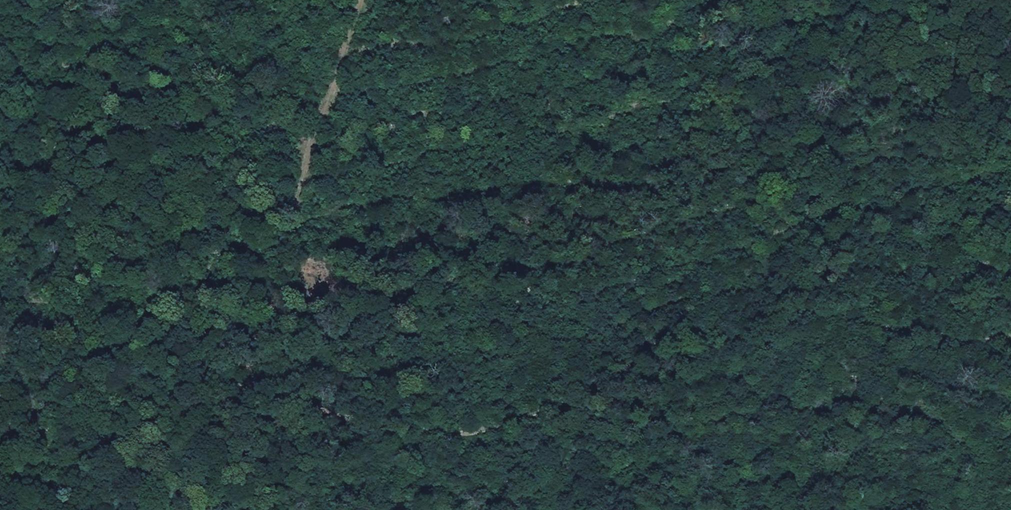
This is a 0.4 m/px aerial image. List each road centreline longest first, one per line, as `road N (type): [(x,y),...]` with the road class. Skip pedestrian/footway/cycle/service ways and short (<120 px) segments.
road 1 (track): [(0,293),(137,332),(193,335),(290,396),(346,417),(467,432),(532,413),(668,338),(742,312),(825,312),(941,339),(1010,336)]
road 2 (track): [(361,0),(235,359),(67,509)]

